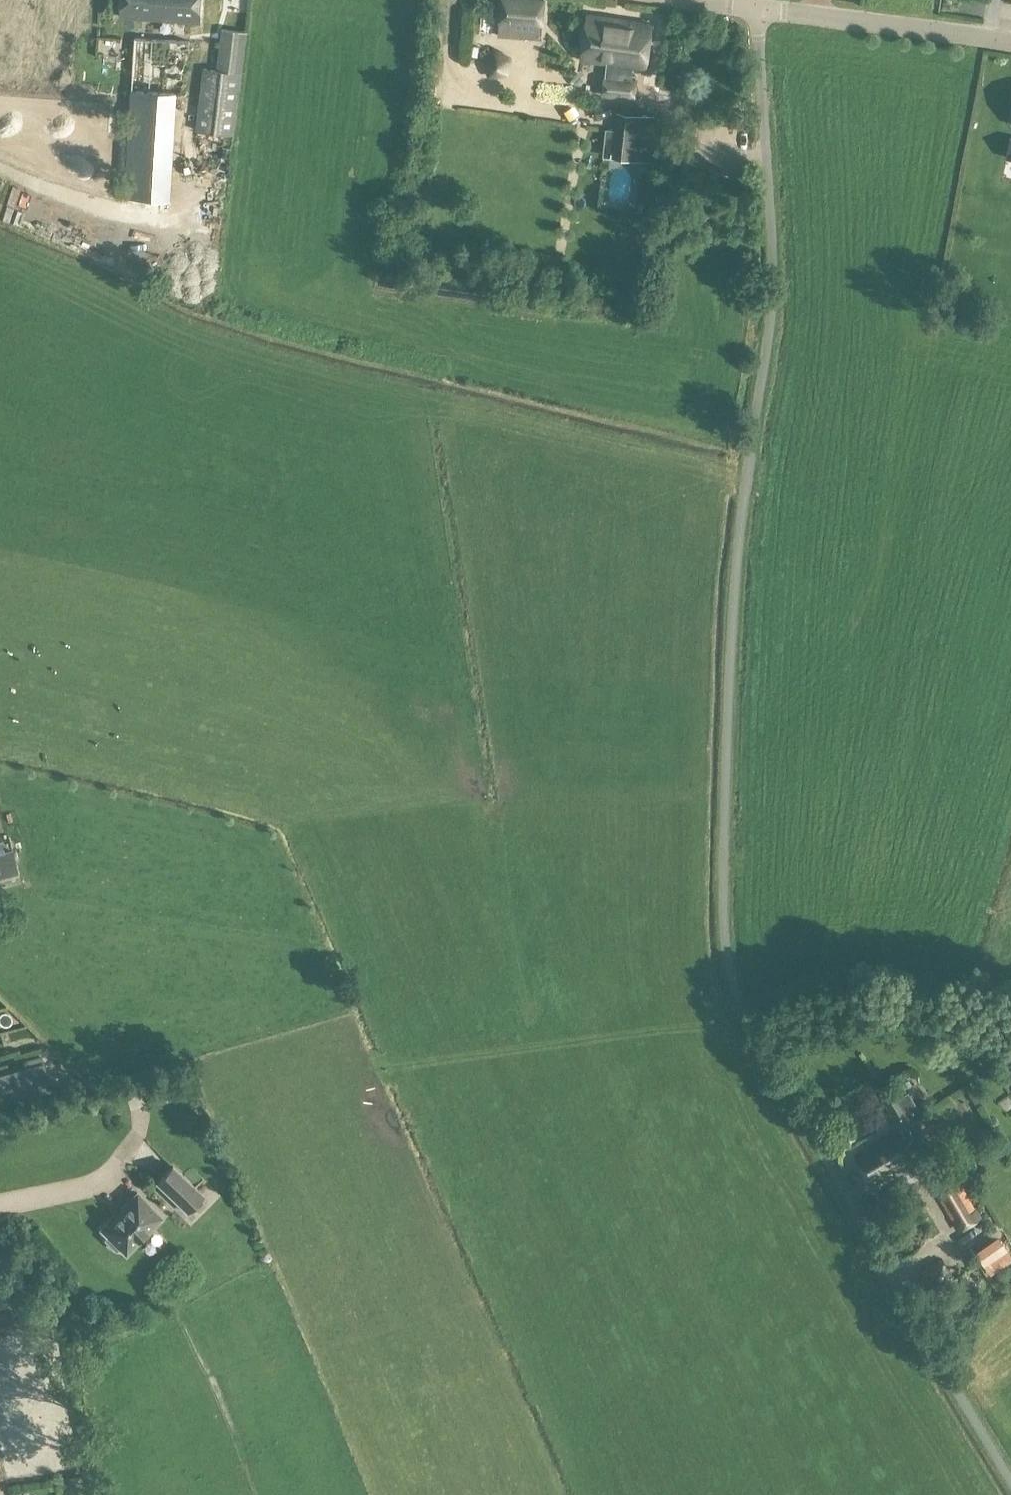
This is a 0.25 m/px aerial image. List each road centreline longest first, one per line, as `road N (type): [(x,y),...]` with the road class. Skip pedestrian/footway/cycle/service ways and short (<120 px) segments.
road 1 (unclassified): [(1010,1475),(743,1026),(726,978),(720,885),(730,584),(771,290),(756,8)]
road 2 (tertiary): [(1010,42),(756,8)]

